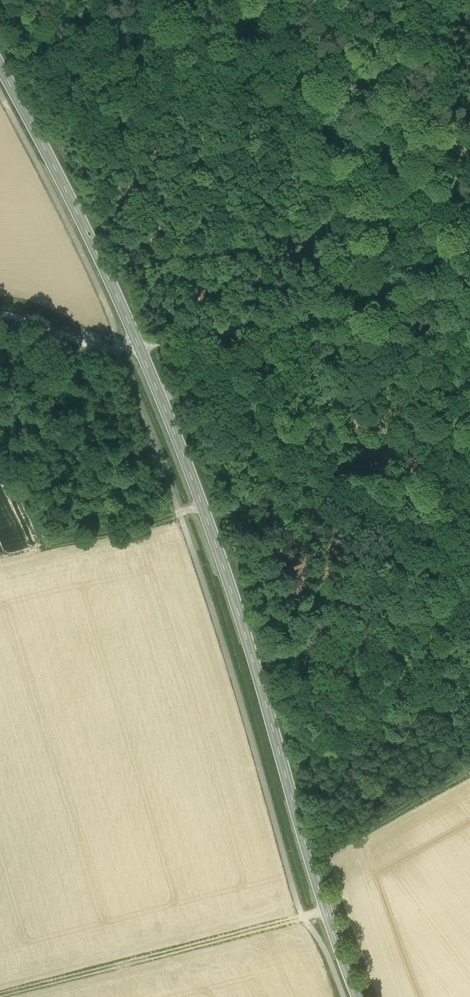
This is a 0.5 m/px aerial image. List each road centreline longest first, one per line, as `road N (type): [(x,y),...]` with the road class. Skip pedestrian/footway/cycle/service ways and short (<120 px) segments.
road 1 (tertiary): [(0,67),(106,272),(191,475),(358,996)]
road 2 (track): [(469,292),(117,350),(0,316)]
road 3 (track): [(159,394),(192,402),(337,493),(417,557),(469,620)]
road 4 (track): [(326,912),(0,995)]
road 5 (track): [(202,505),(142,527),(41,548)]

